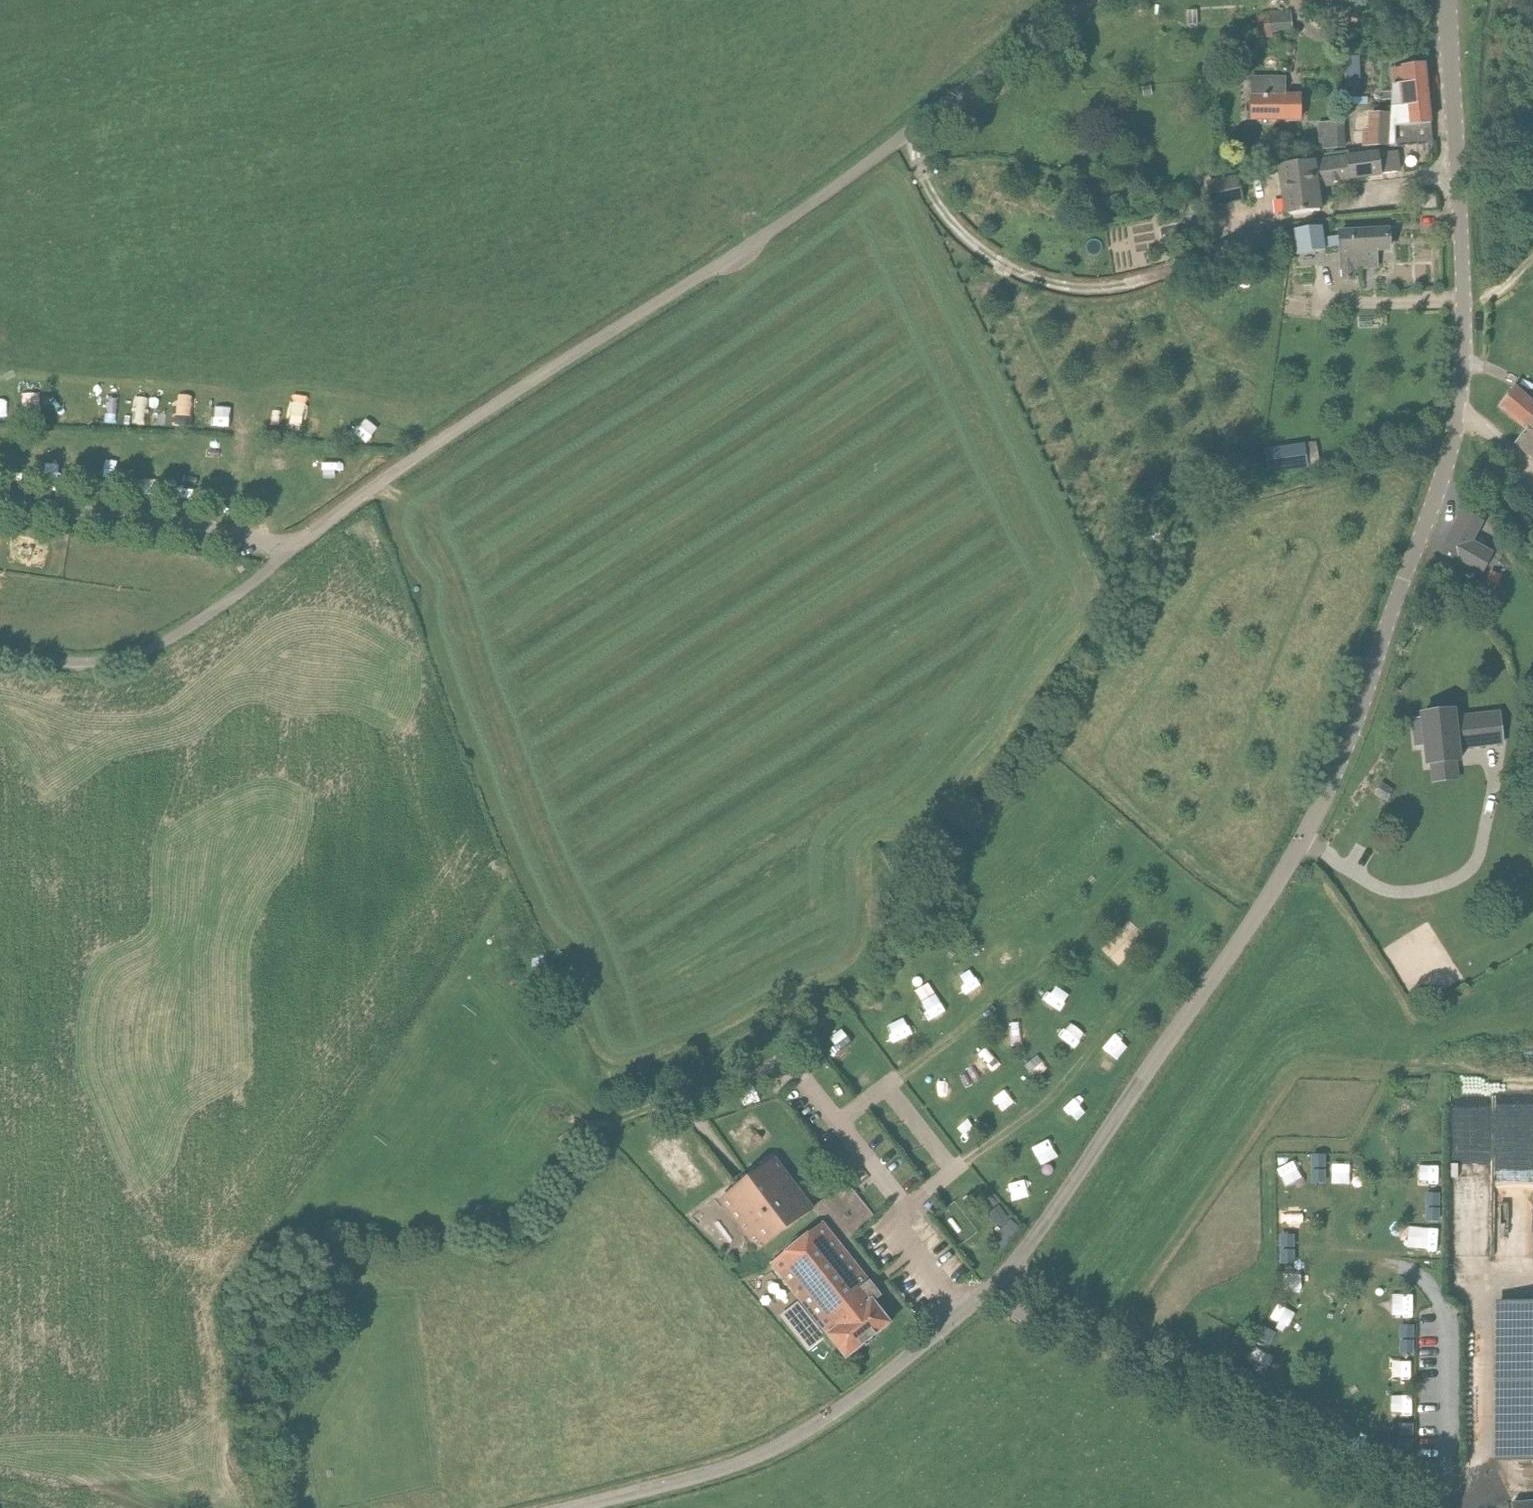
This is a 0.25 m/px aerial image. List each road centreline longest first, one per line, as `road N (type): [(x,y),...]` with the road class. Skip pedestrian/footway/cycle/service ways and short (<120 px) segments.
road 1 (unclassified): [(570,1507),(706,1474),(787,1441),(976,1301),(1022,1253),(1309,831),(1433,504),(1458,409),(1463,281),(1447,0)]
road 2 (unclassified): [(0,650),(95,663),(162,642),(453,430),(771,233),(1091,0)]

